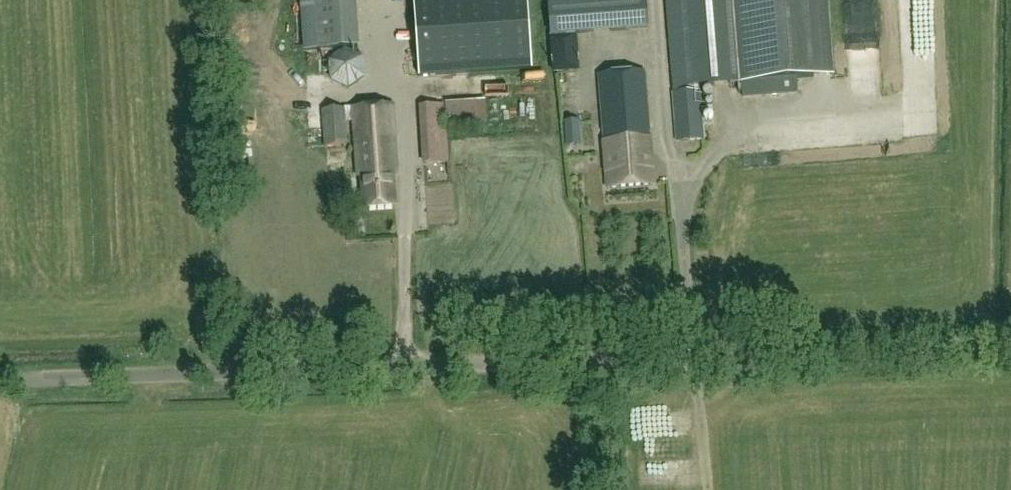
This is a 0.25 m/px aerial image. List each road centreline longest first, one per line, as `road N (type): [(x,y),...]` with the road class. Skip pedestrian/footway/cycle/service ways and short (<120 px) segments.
road 1 (unclassified): [(1010,346),(0,384)]
road 2 (track): [(709,489),(696,358)]

